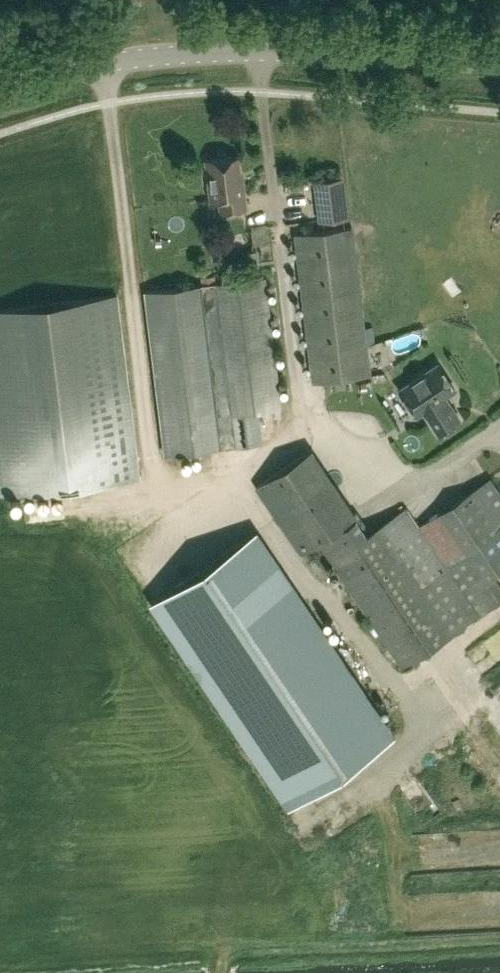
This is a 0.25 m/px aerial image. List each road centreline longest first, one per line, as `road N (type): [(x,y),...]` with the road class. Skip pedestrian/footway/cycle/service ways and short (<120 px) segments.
road 1 (tertiary): [(0,84),(111,59),(255,48),(499,67)]

